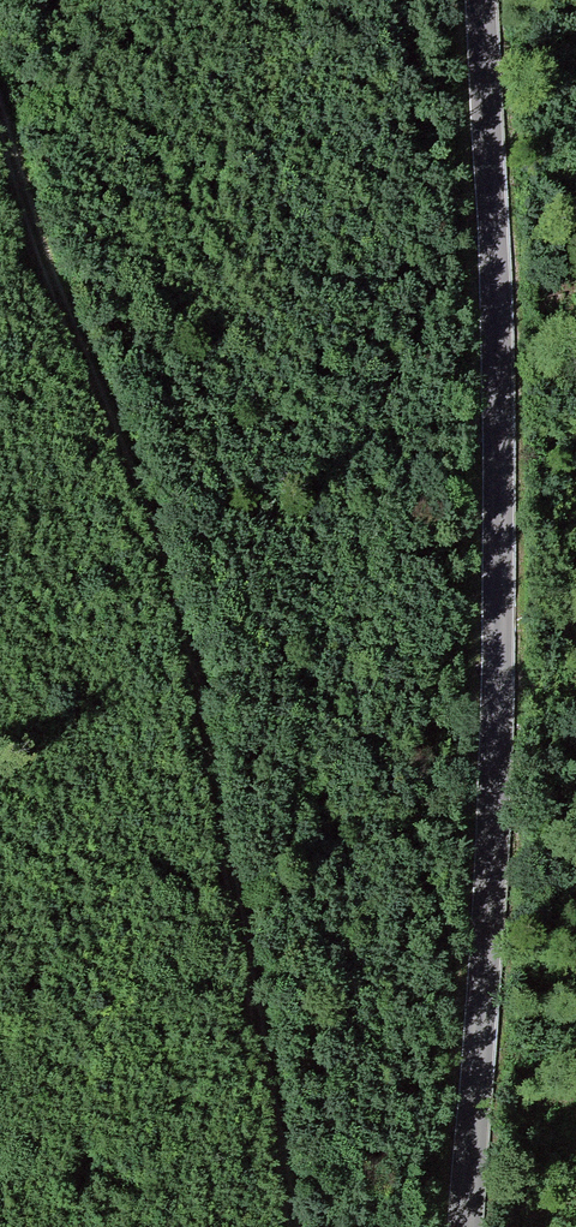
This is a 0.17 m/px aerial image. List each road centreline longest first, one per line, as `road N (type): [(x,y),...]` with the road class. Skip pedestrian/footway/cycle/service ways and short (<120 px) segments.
road 1 (tertiary): [(465,1226),(504,556),(484,0)]
road 2 (track): [(0,92),(80,349),(154,544),(214,772),(301,1226)]

